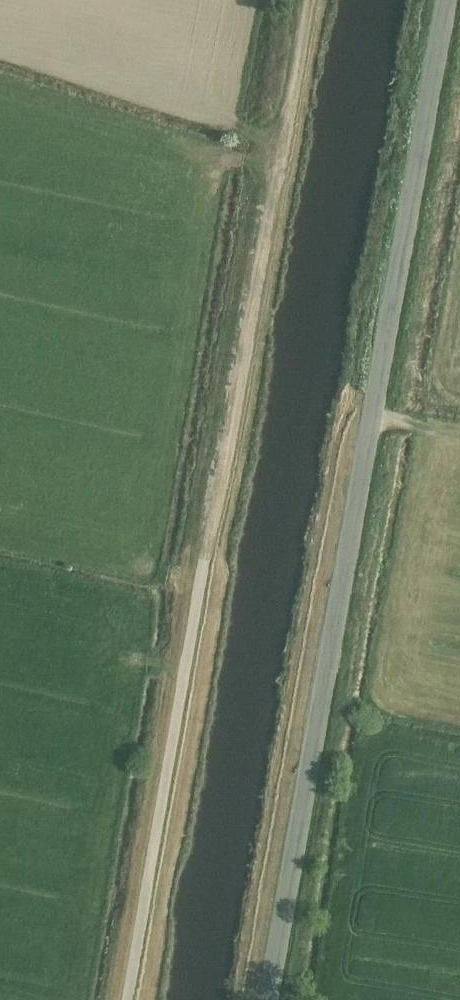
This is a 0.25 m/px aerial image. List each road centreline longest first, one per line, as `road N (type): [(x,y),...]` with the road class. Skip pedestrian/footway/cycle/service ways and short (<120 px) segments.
road 1 (track): [(126,999),(307,0)]
road 2 (tertiary): [(271,999),(450,0)]

